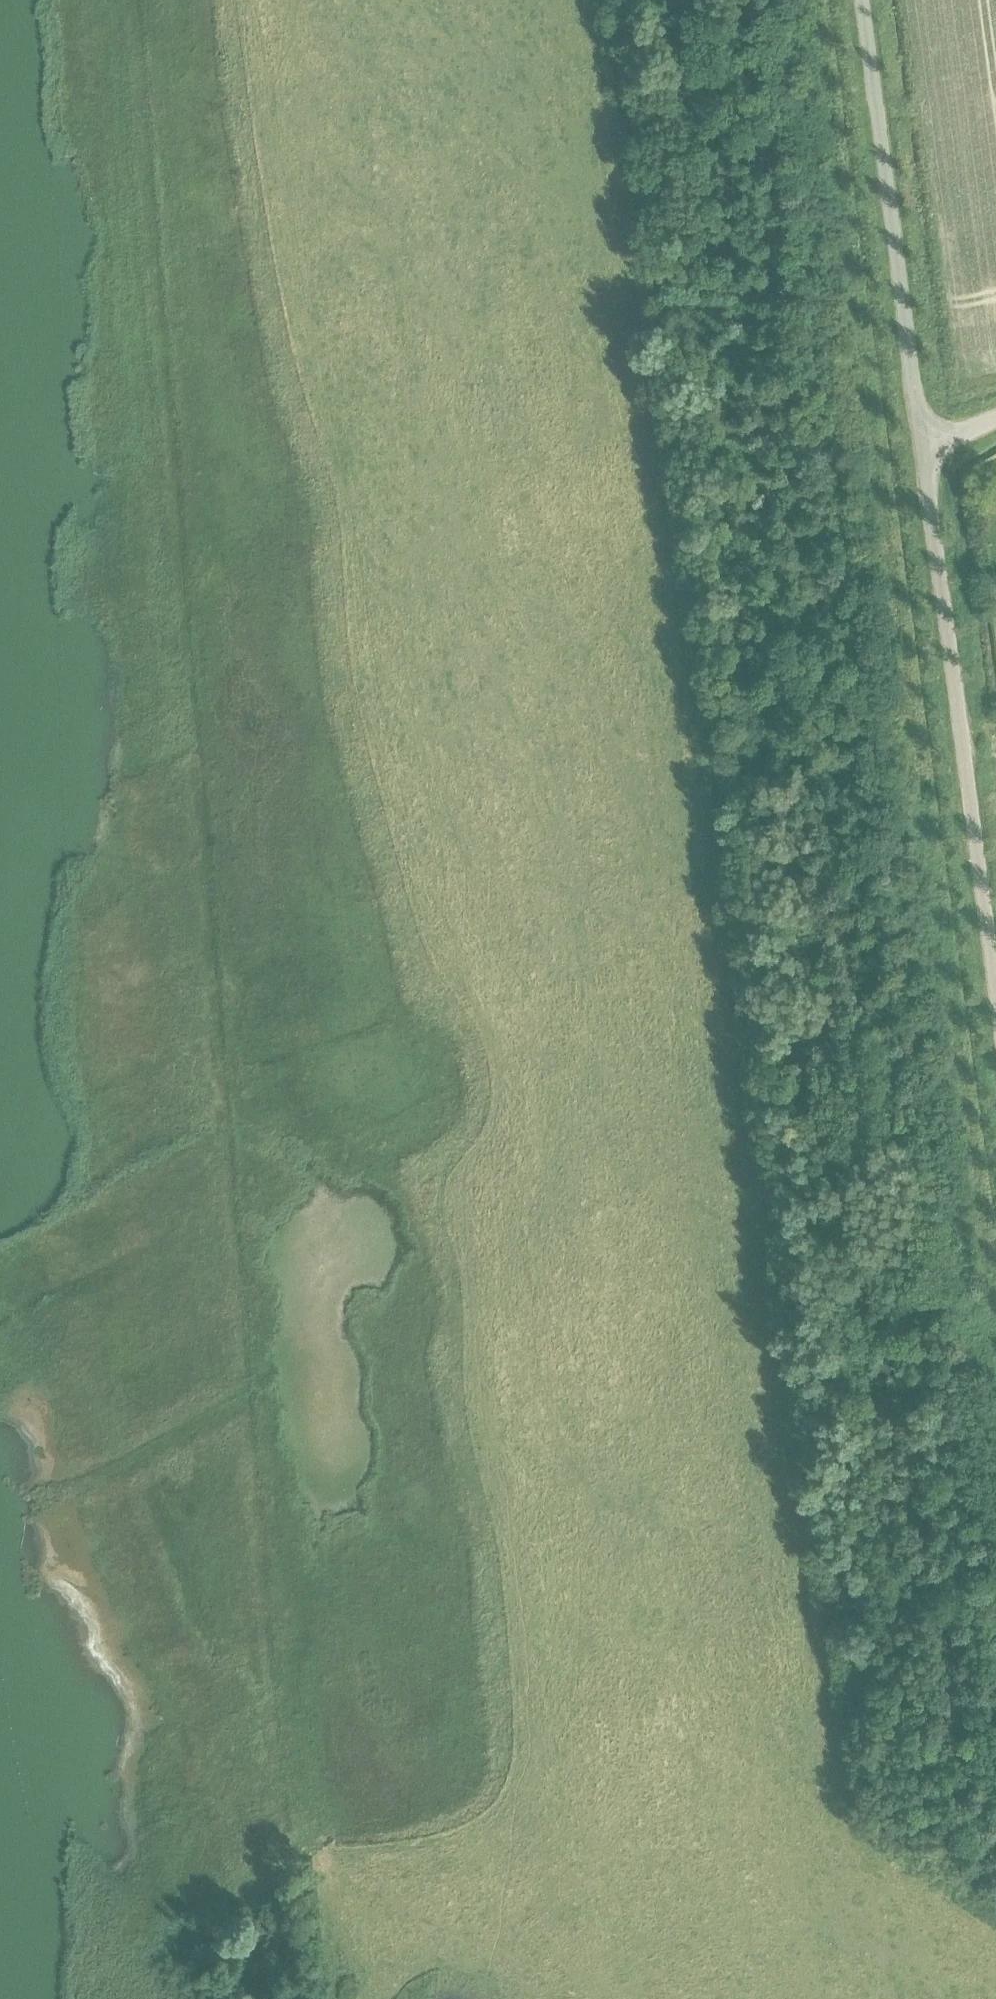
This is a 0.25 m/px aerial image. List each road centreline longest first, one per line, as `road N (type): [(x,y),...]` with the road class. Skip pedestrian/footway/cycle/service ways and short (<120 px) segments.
road 1 (track): [(757,0),(850,759),(842,845),(881,1128),(864,1245),(896,1527),(956,1605),(970,1784),(995,1812)]
road 2 (unclassified): [(995,974),(923,443)]
road 3 (unclassified): [(923,443),(863,0)]

